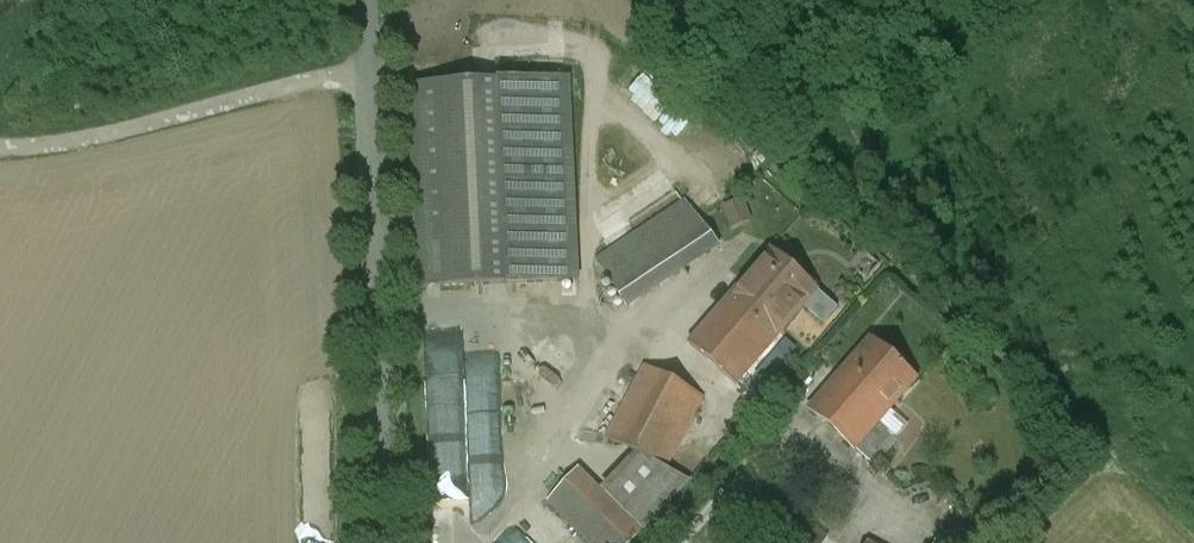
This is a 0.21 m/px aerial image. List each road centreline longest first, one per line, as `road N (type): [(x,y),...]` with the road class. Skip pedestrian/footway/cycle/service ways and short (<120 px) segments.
road 1 (unclassified): [(390,542),(366,0)]
road 2 (track): [(1029,0),(763,193)]

